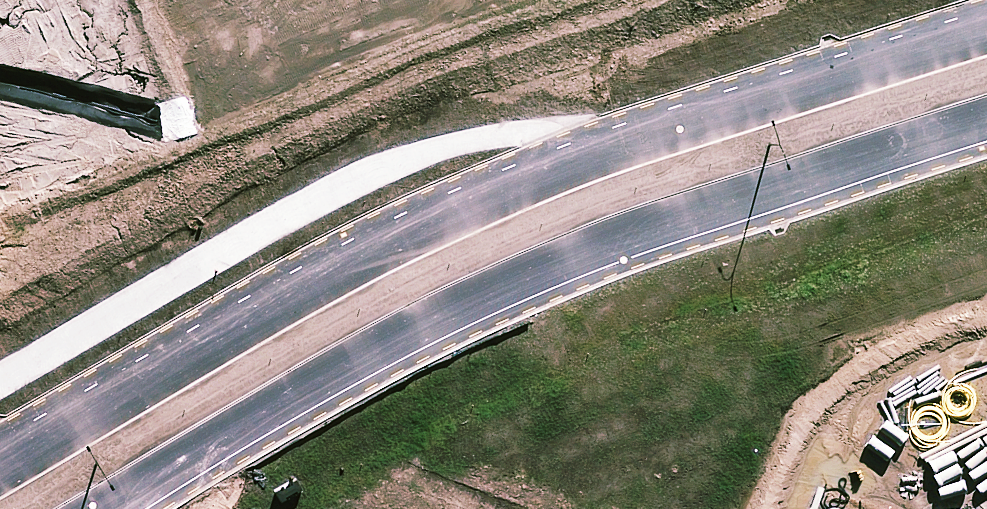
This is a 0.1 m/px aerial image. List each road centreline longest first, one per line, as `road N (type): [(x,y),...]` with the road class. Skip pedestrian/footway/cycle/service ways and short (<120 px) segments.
road 1 (secondary): [(0,456),(347,241),(480,183),(986,25)]
road 2 (secondary): [(986,125),(524,272),(355,347),(85,508)]

